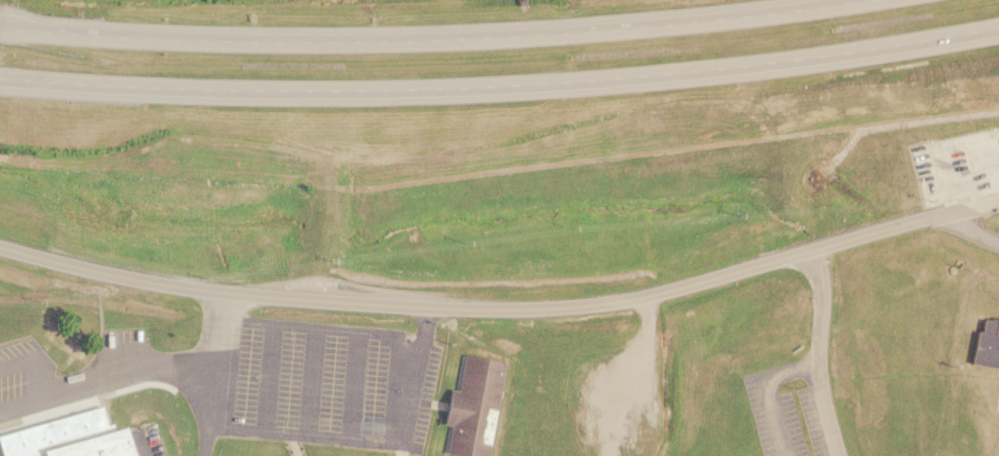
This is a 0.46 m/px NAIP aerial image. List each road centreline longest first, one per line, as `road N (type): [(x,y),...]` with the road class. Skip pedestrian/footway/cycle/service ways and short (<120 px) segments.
road 1 (residential): [(998,194),(771,271),(513,307),(189,285),(0,243)]
road 2 (trunk): [(0,77),(294,88),(555,85),(763,72),(998,40)]
road 3 (trunk): [(927,0),(758,21),(288,45),(15,27)]

